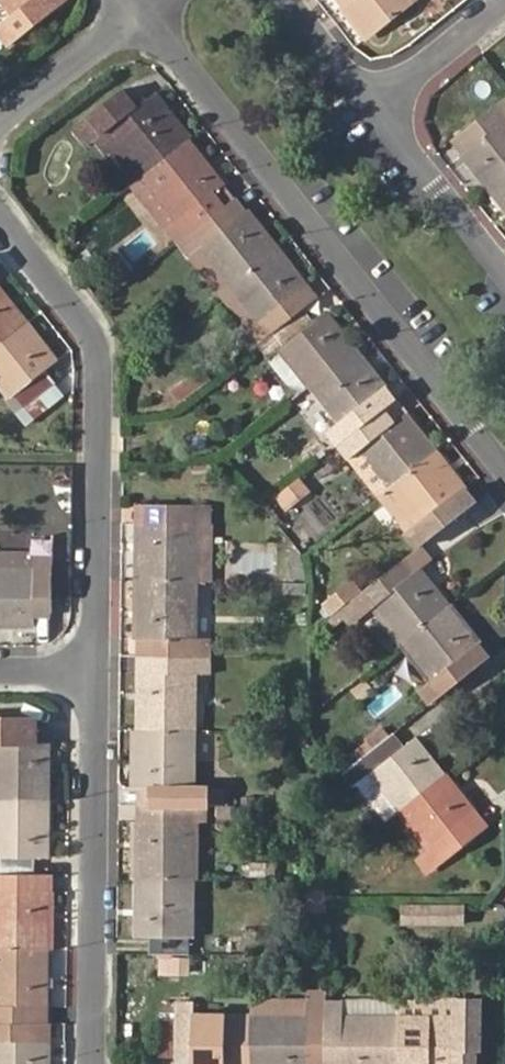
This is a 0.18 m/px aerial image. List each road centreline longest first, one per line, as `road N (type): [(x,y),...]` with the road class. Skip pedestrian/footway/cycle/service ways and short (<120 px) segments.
road 1 (residential): [(142,15),(504,473)]
road 2 (residential): [(0,212),(92,328),(101,361),(97,678)]
road 3 (residential): [(97,678),(97,1063)]
road 4 (residential): [(504,266),(377,112)]
road 5 (residential): [(142,15),(0,123)]
road 6 (residential): [(504,10),(377,112)]
road 7 (residential): [(377,112),(286,0)]

